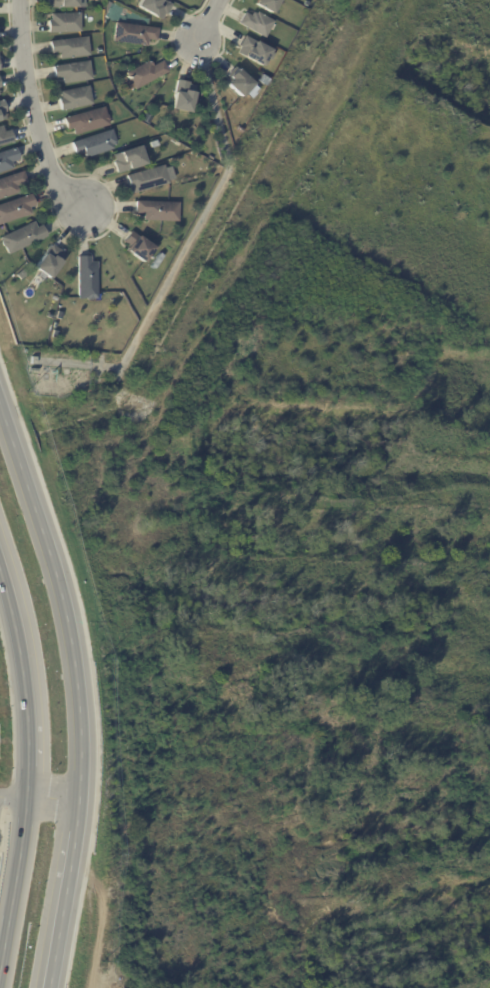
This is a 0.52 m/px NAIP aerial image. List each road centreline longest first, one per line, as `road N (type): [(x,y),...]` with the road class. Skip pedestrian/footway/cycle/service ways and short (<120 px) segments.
road 1 (secondary): [(48,987),(79,726),(54,570),(0,408)]
road 2 (residential): [(74,816),(489,850)]
road 3 (residential): [(489,824),(76,786)]
road 4 (secondary): [(0,578),(18,650),(27,756),(0,949)]
road 5 (residential): [(22,0),(33,116),(55,185),(85,211)]

